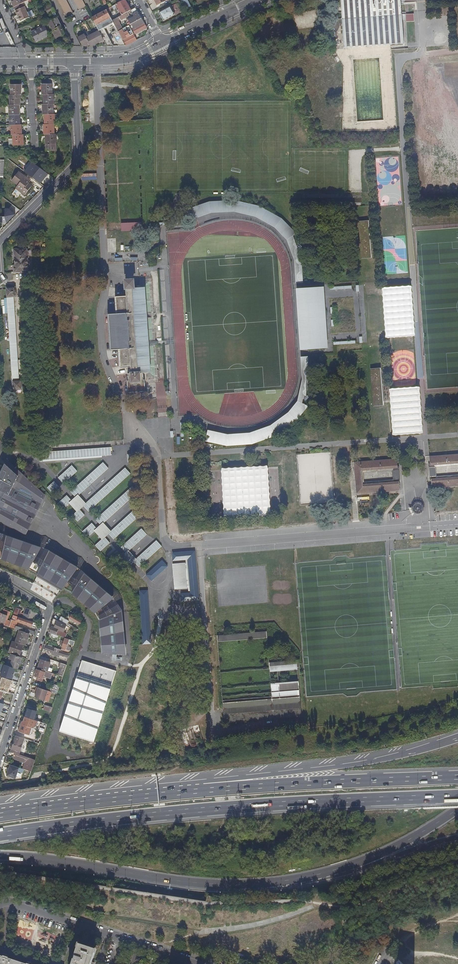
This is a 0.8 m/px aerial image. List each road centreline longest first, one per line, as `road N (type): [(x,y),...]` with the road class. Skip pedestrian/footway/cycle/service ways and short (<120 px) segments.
road 1 (motorway): [(0,835),(238,807),(457,796)]
road 2 (motorway): [(0,856),(227,885),(356,863)]
road 3 (motorway): [(457,738),(368,763),(207,782),(203,788)]
road 4 (motorway): [(457,777),(203,788)]
road 5 (residential): [(0,241),(80,157),(75,62)]
road 6 (residential): [(0,582),(49,610),(0,756)]
road 7 (residential): [(0,901),(201,963)]
road 8 (motorway): [(203,788),(0,813)]

